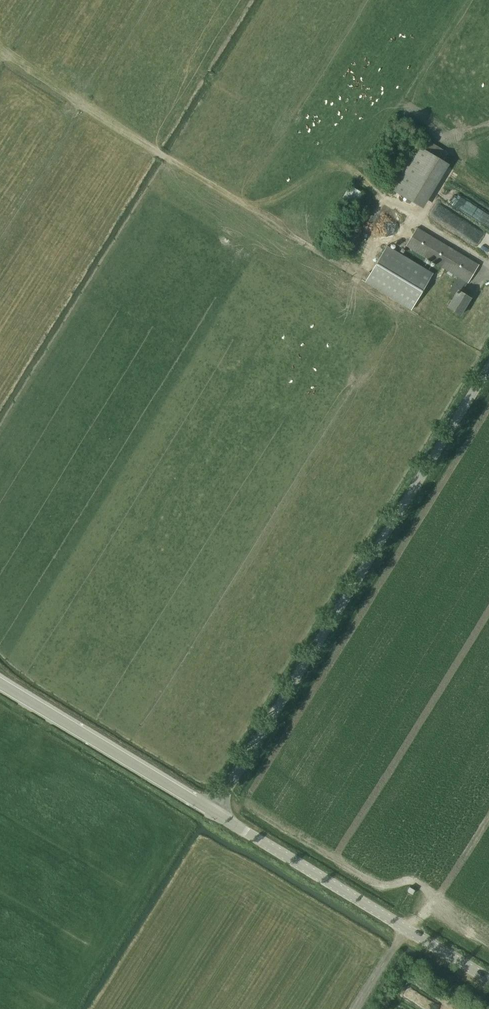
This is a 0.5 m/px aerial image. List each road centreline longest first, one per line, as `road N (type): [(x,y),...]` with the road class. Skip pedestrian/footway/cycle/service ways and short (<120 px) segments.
road 1 (unclassified): [(214,813),(488,371)]
road 2 (unclassified): [(488,977),(214,813)]
road 3 (unclassified): [(214,813),(0,684)]

